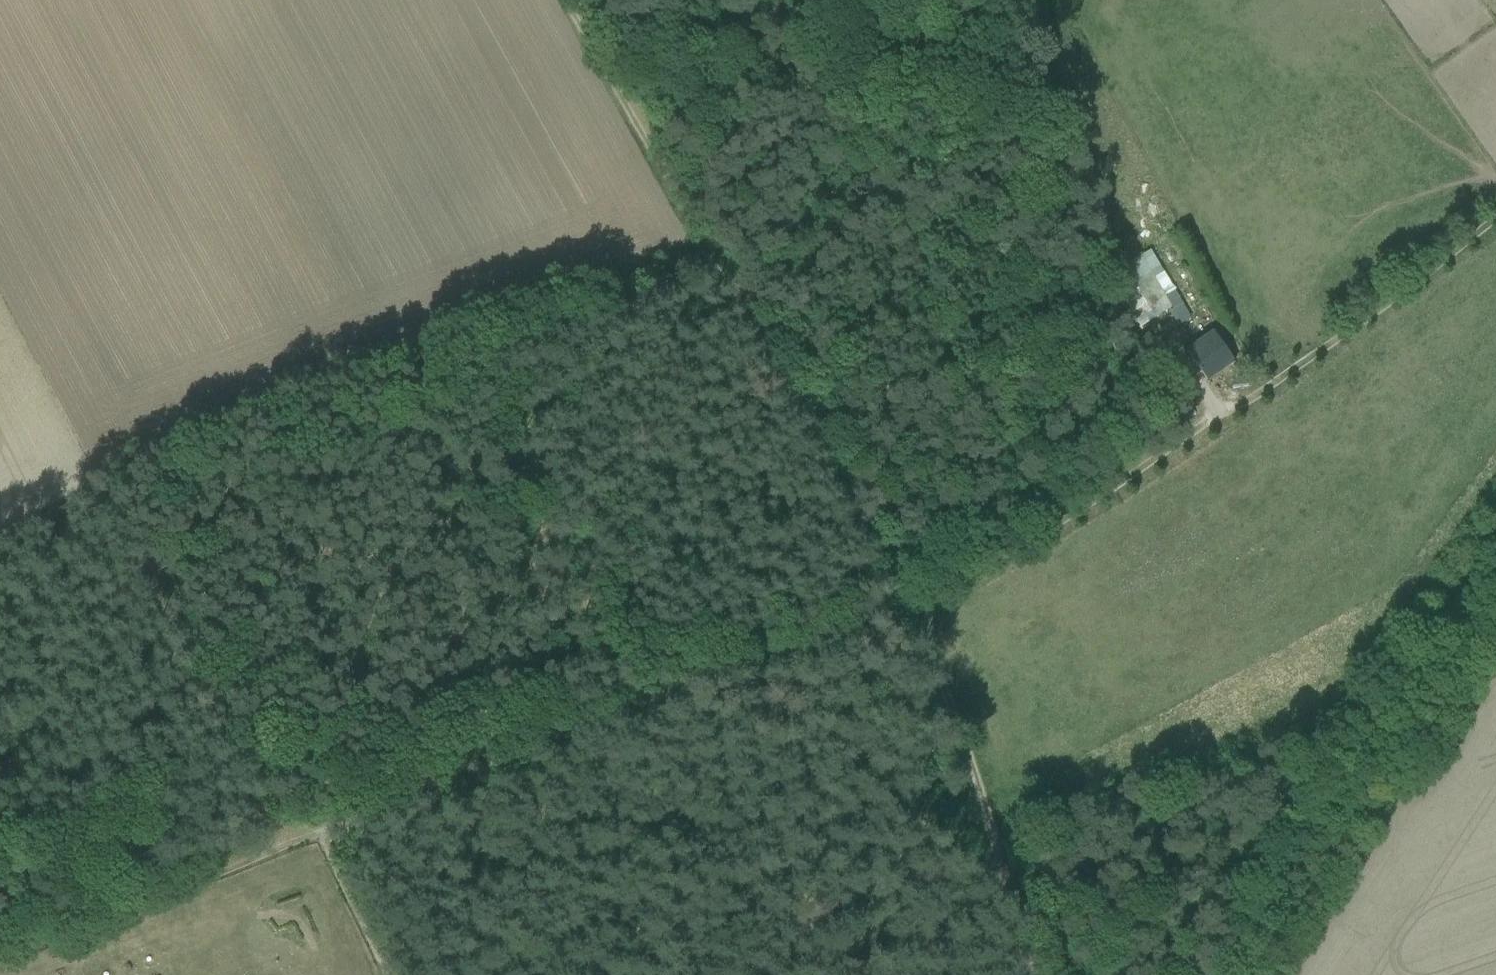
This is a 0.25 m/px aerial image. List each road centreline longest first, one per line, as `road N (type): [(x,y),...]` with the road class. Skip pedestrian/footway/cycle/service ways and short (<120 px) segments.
road 1 (track): [(909,597),(973,571),(1187,438),(1495,216)]
road 2 (track): [(1026,974),(1001,893),(1015,888),(909,597)]

